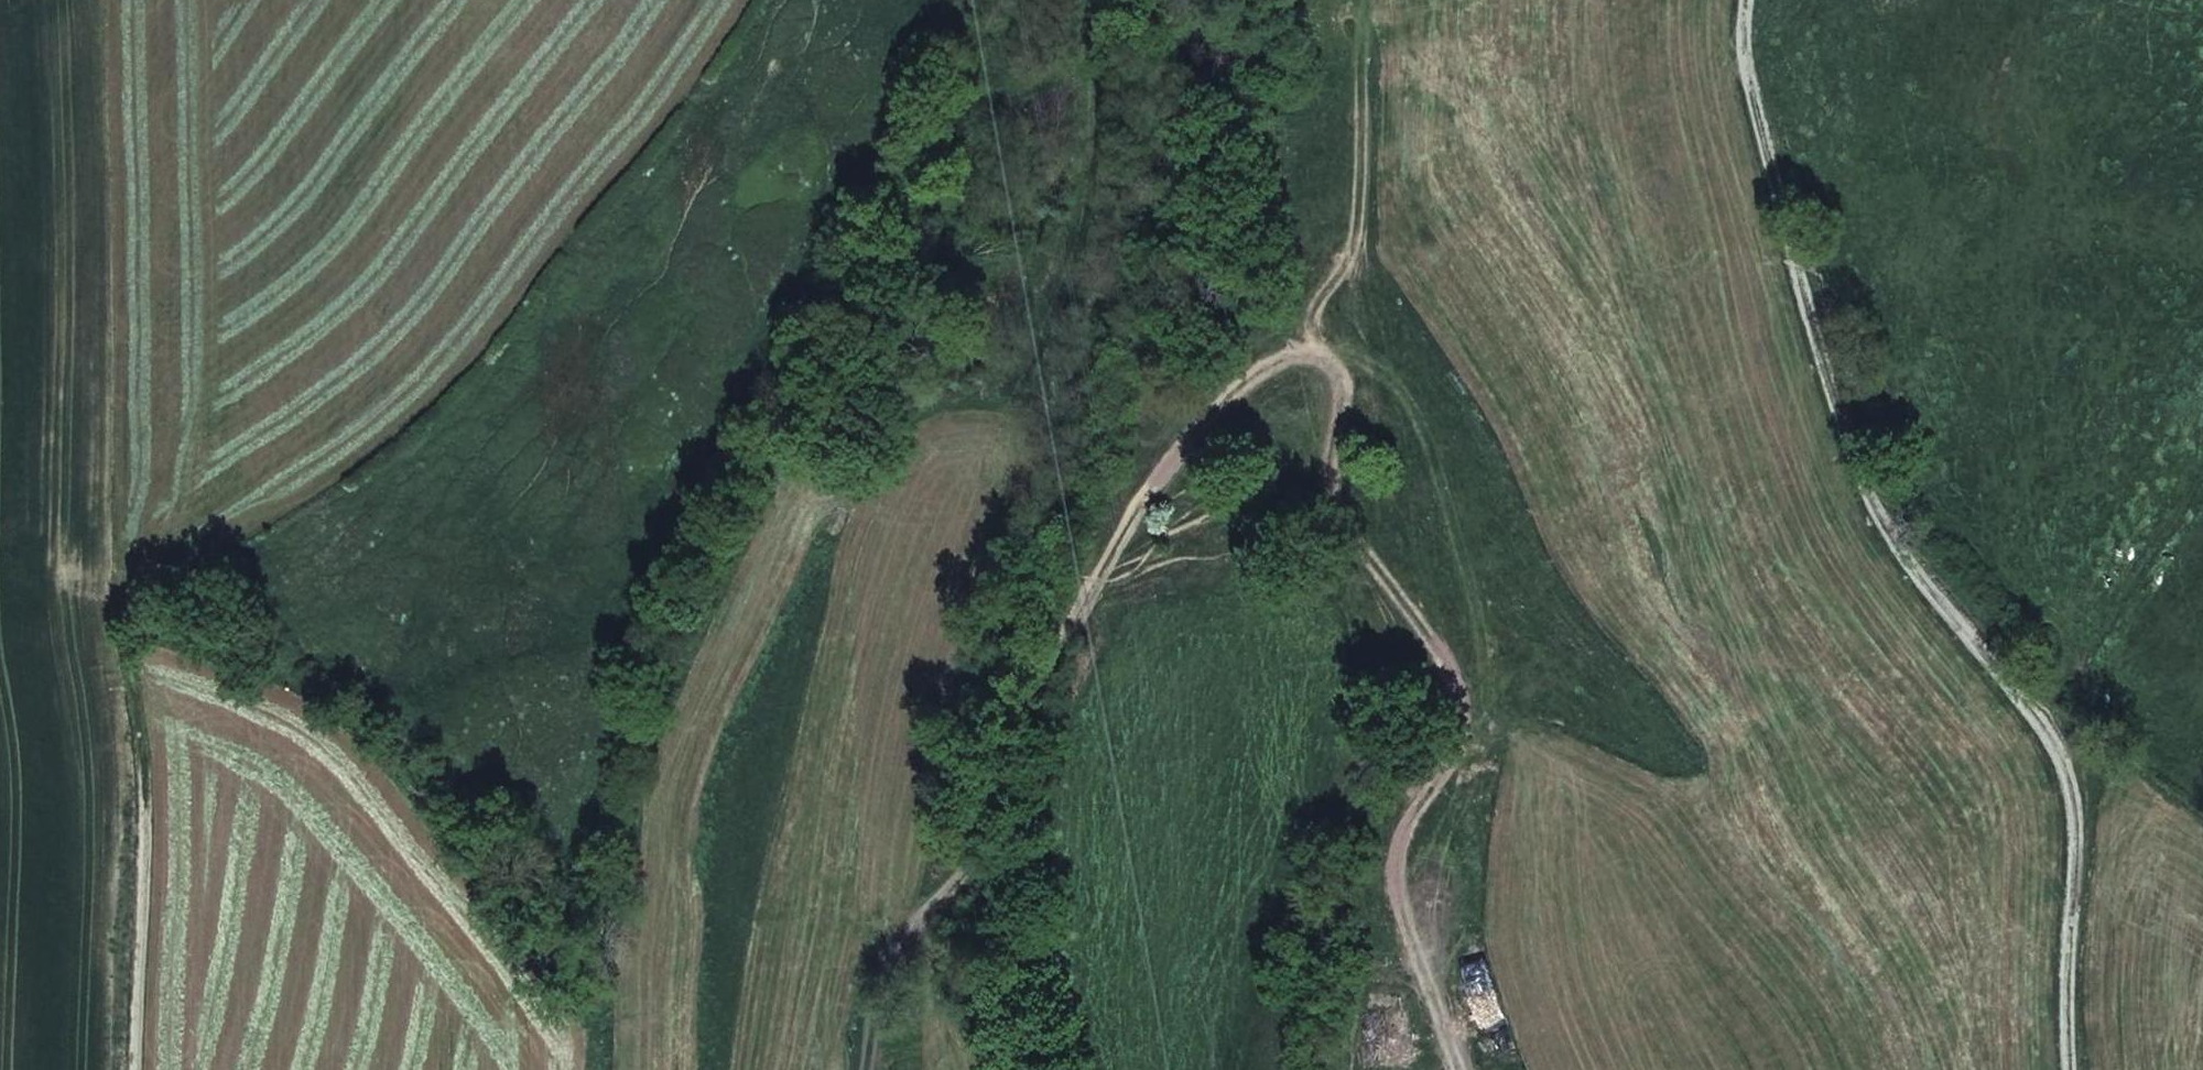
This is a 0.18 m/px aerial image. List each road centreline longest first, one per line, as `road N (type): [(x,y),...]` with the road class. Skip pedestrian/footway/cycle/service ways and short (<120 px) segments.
road 1 (track): [(969,865),(1012,810),(1068,588),(1175,455),(1284,340),(1317,347),(1343,364),(1326,491),(1431,635),(1484,732),(1431,837),(1420,964),(1460,1069)]
road 2 (track): [(2071,1069),(2076,839),(2067,769),(1878,505),(1821,348),(1745,43),(1749,0)]
road 3 (track): [(873,1069),(891,948),(969,865)]

